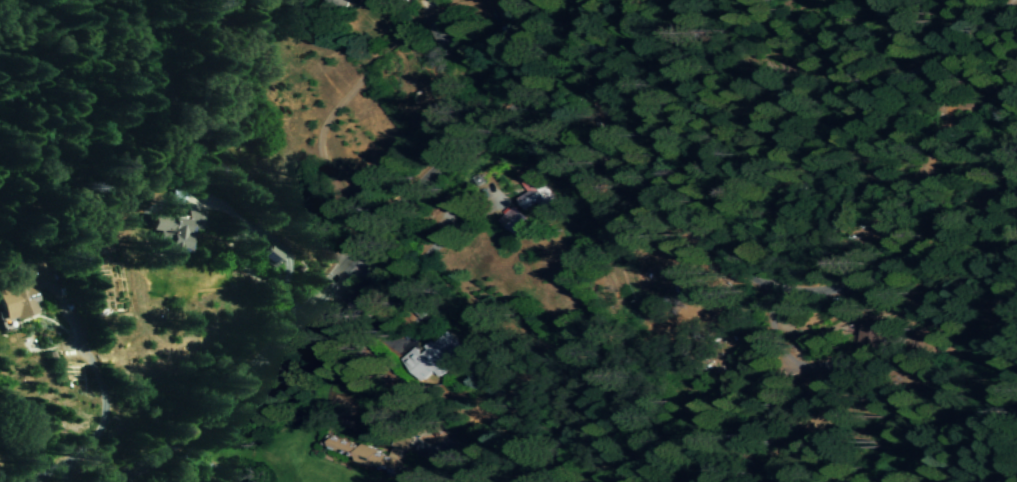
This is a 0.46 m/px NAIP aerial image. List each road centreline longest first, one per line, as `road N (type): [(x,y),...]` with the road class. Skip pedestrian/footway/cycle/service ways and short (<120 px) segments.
road 1 (residential): [(1016,169),(955,222),(879,267),(798,286),(743,269),(562,127),(512,98)]
road 2 (tertiary): [(111,481),(217,399),(512,98)]

